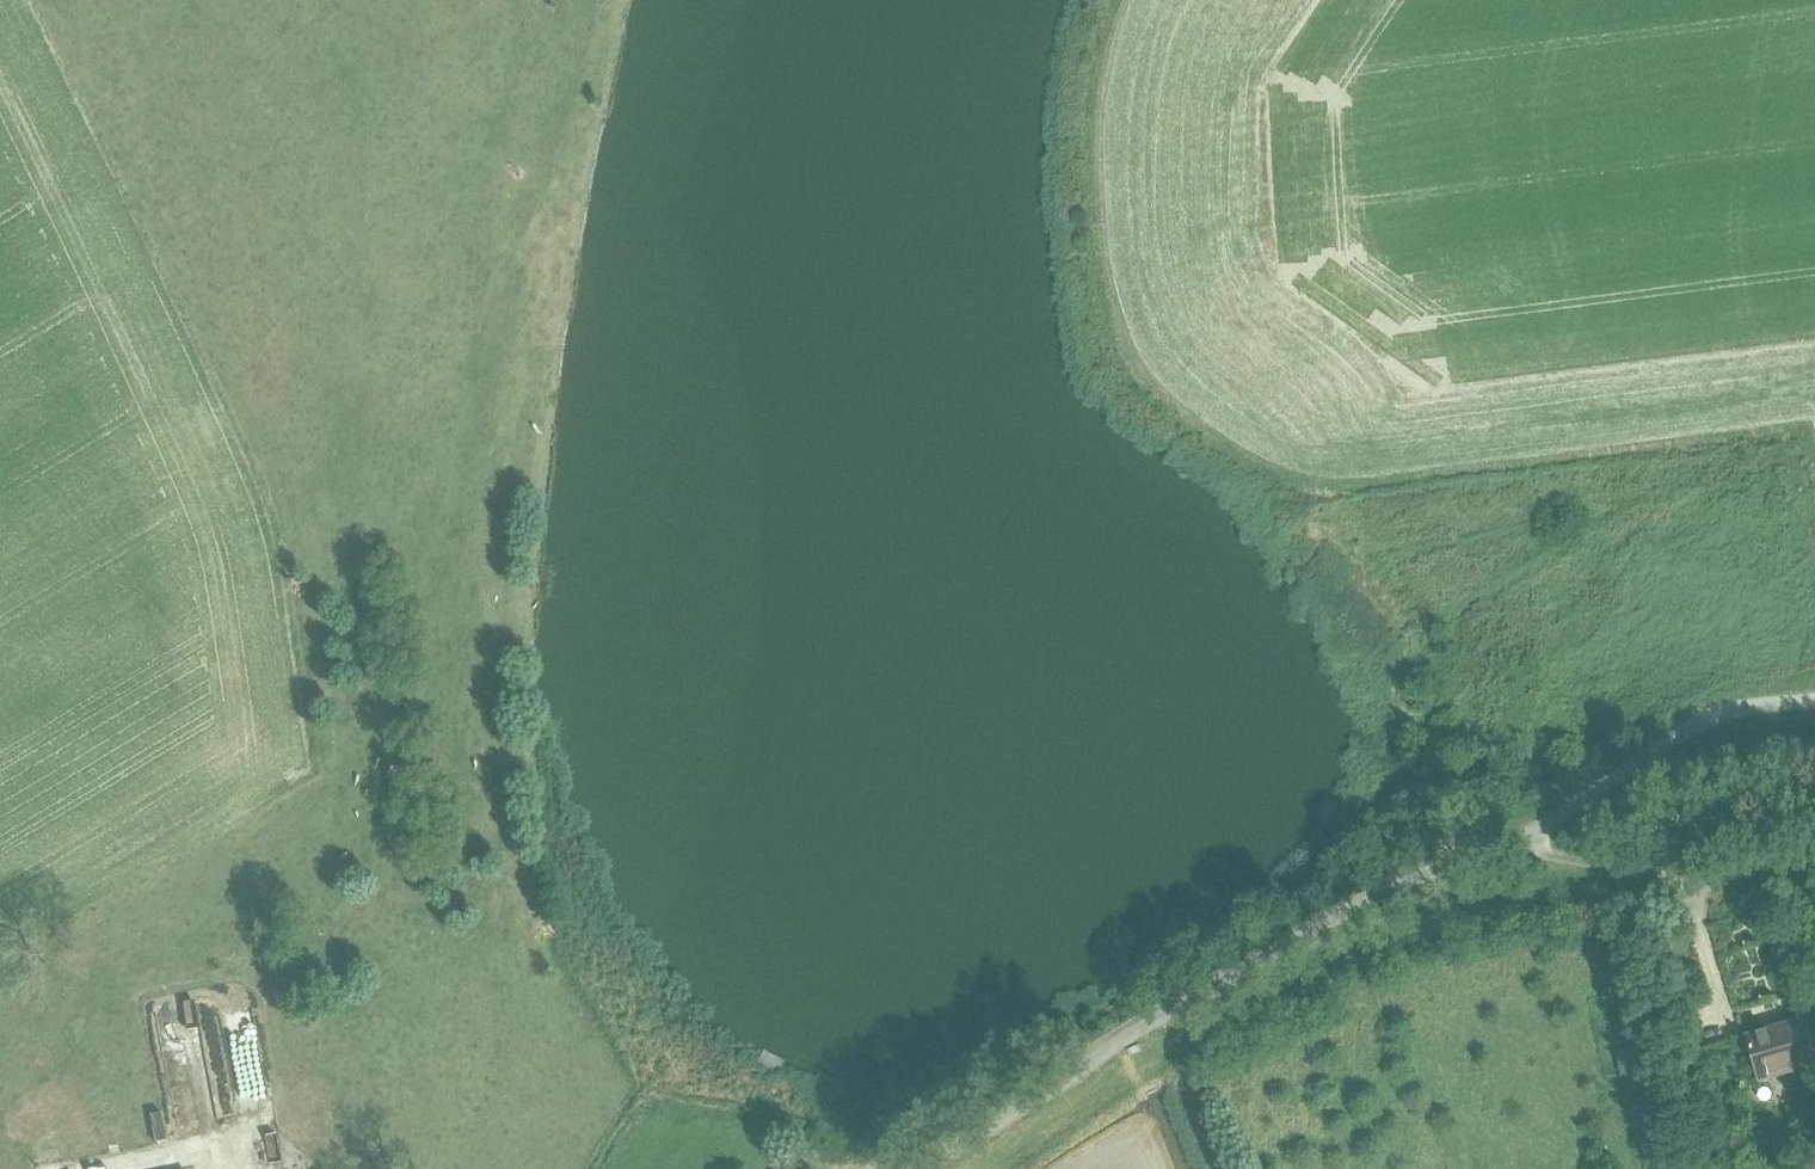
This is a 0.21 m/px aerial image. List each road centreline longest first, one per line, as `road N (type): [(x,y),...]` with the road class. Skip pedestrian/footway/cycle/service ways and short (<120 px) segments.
road 1 (unclassified): [(925,1168),(1314,928),(1450,863),(1506,849)]
road 2 (unclassified): [(1506,849),(1700,722),(1722,712),(1814,702)]
road 3 (unclassified): [(1506,849),(1708,883)]

